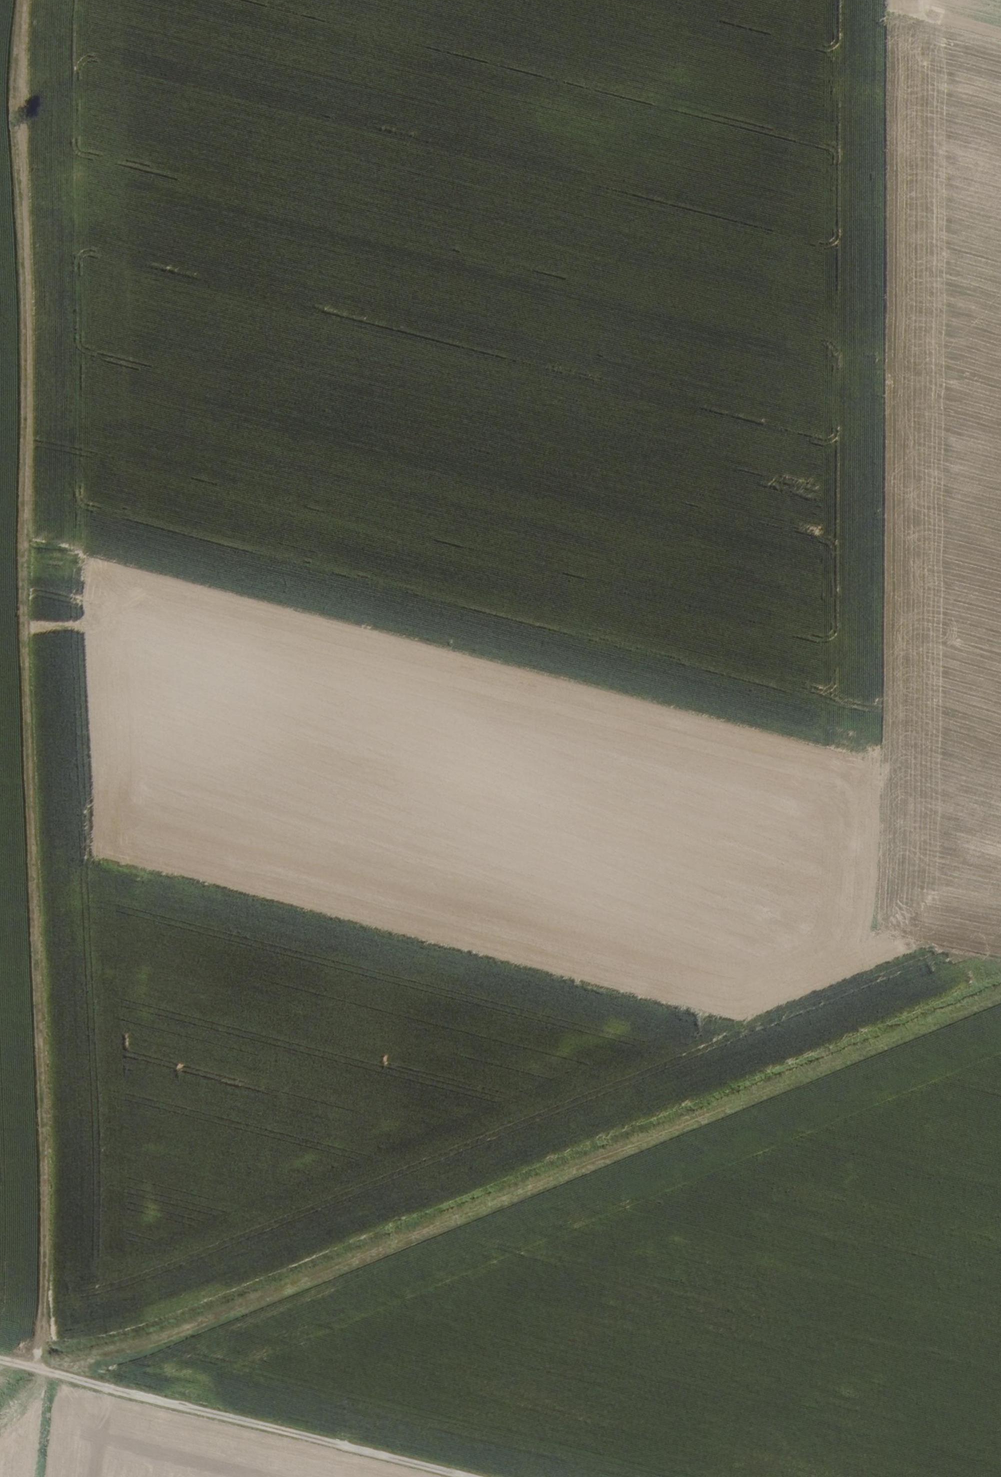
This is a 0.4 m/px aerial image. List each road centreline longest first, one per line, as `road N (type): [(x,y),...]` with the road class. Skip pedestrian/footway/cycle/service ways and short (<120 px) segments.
road 1 (track): [(39,1368),(41,1088),(16,98),(22,0)]
road 2 (track): [(0,1359),(500,1476)]

